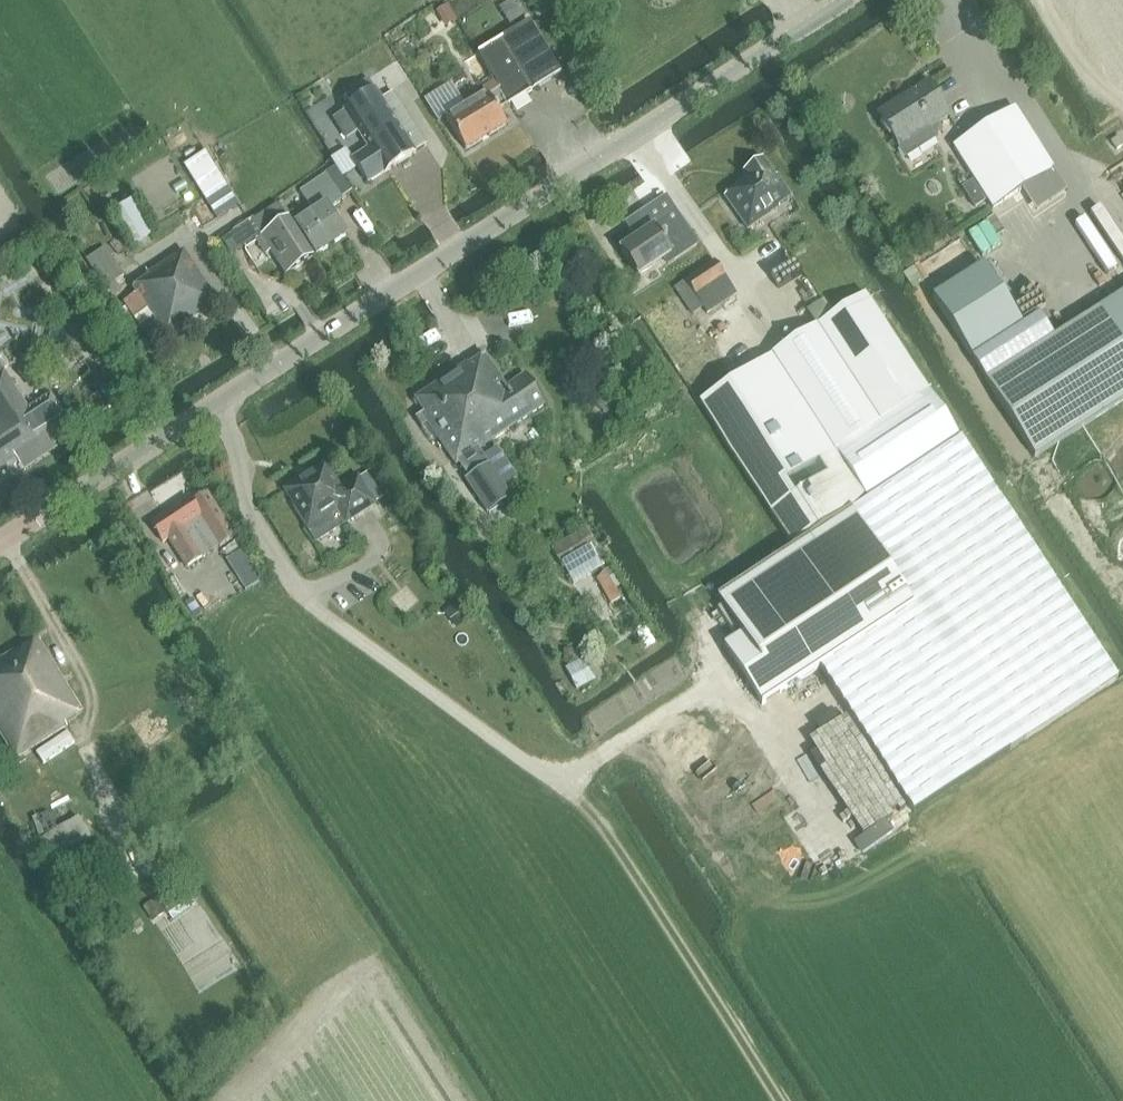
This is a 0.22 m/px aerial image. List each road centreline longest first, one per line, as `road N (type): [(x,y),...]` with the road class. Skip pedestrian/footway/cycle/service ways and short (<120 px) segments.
road 1 (unclassified): [(0,544),(851,0)]
road 2 (track): [(717,687),(558,783),(302,602),(247,503),(221,401)]
road 3 (track): [(80,667),(7,540)]

